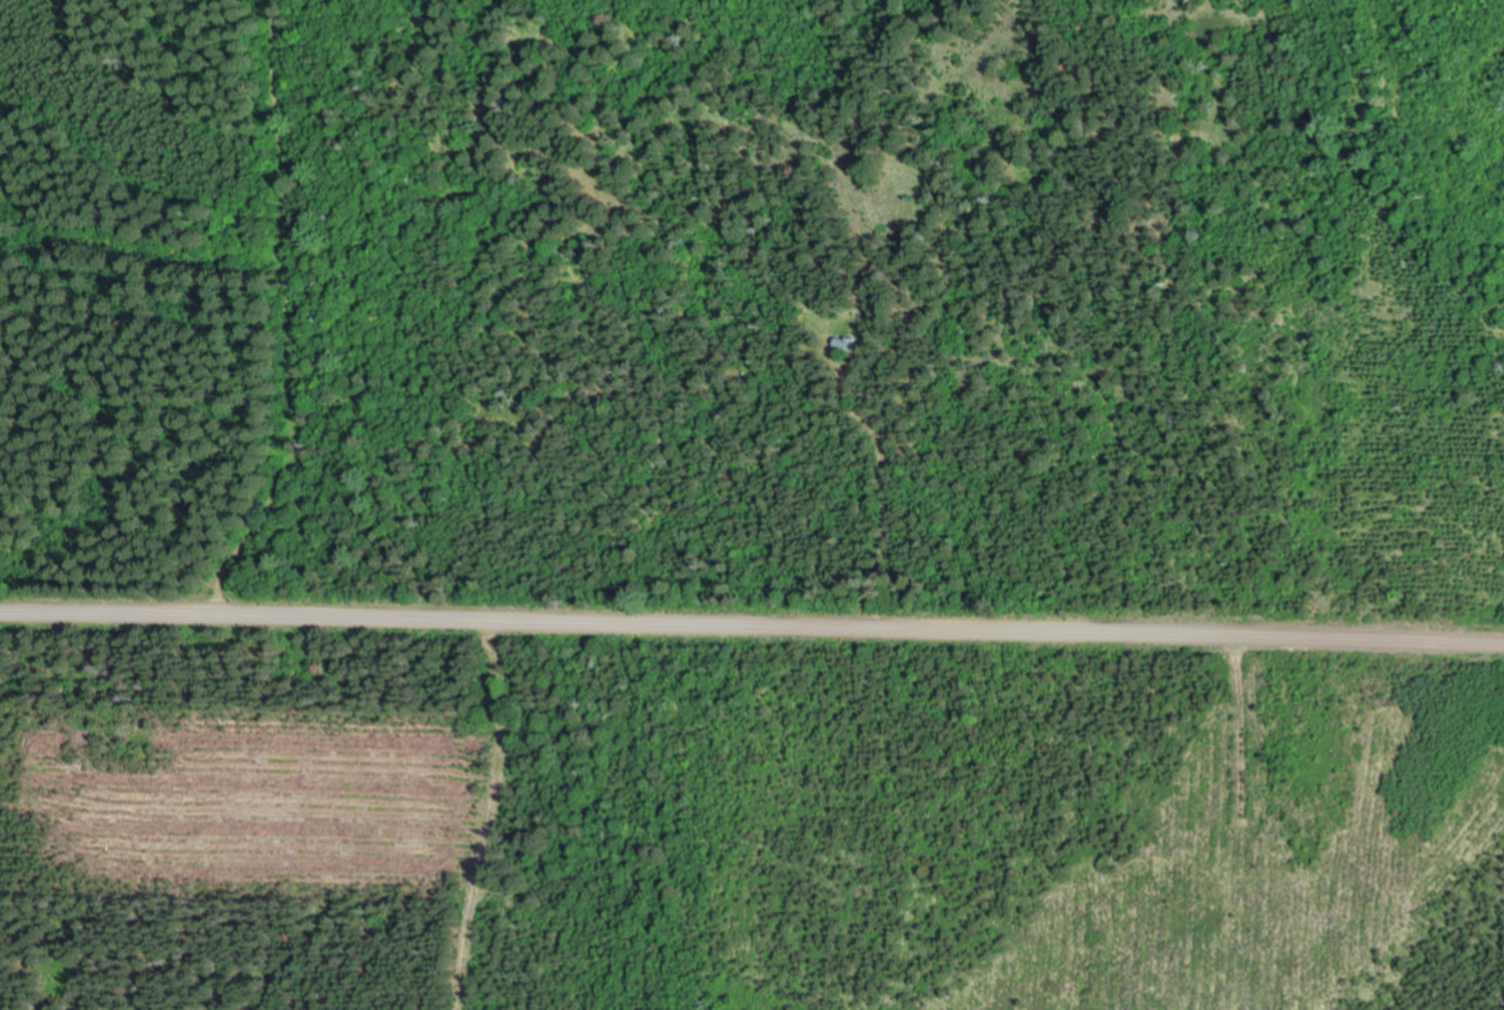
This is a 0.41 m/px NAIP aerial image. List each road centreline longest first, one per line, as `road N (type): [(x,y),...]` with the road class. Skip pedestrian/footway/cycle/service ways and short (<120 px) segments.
road 1 (residential): [(1503,654),(472,619),(0,617)]

